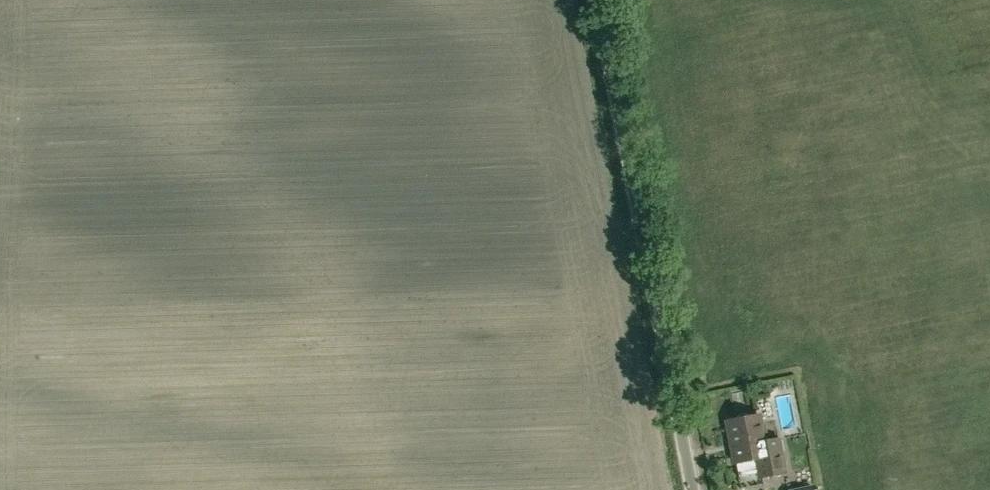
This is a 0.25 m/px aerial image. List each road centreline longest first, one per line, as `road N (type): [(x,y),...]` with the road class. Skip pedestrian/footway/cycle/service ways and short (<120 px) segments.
road 1 (unclassified): [(693,489),(597,0)]

